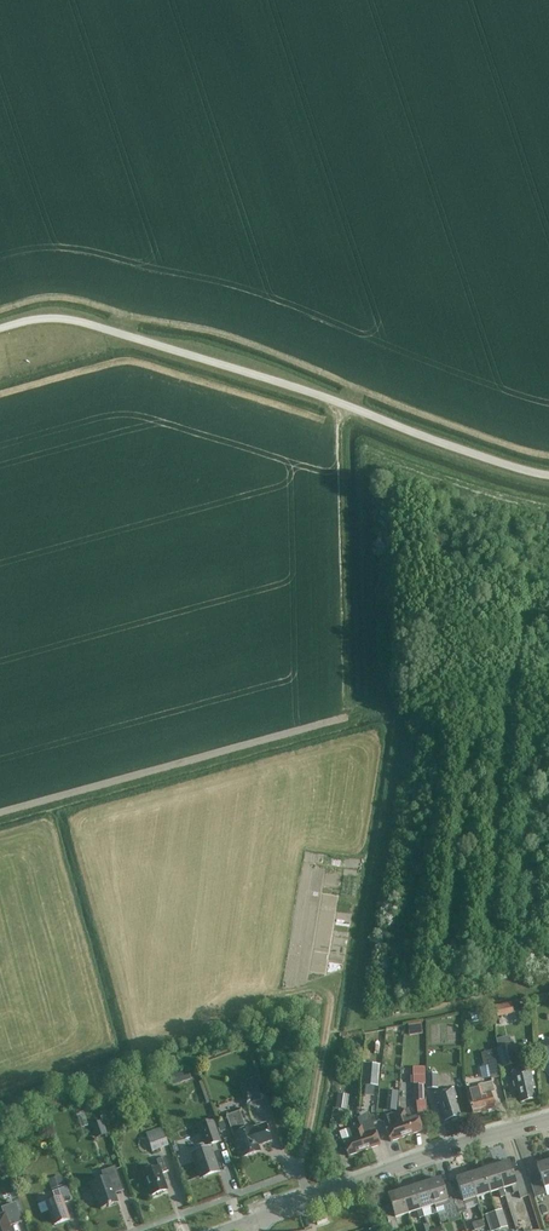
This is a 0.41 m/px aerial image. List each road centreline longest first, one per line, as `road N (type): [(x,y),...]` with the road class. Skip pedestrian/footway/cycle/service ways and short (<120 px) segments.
road 1 (tertiary): [(250,1222),(548,1120)]
road 2 (track): [(299,1171),(334,983)]

